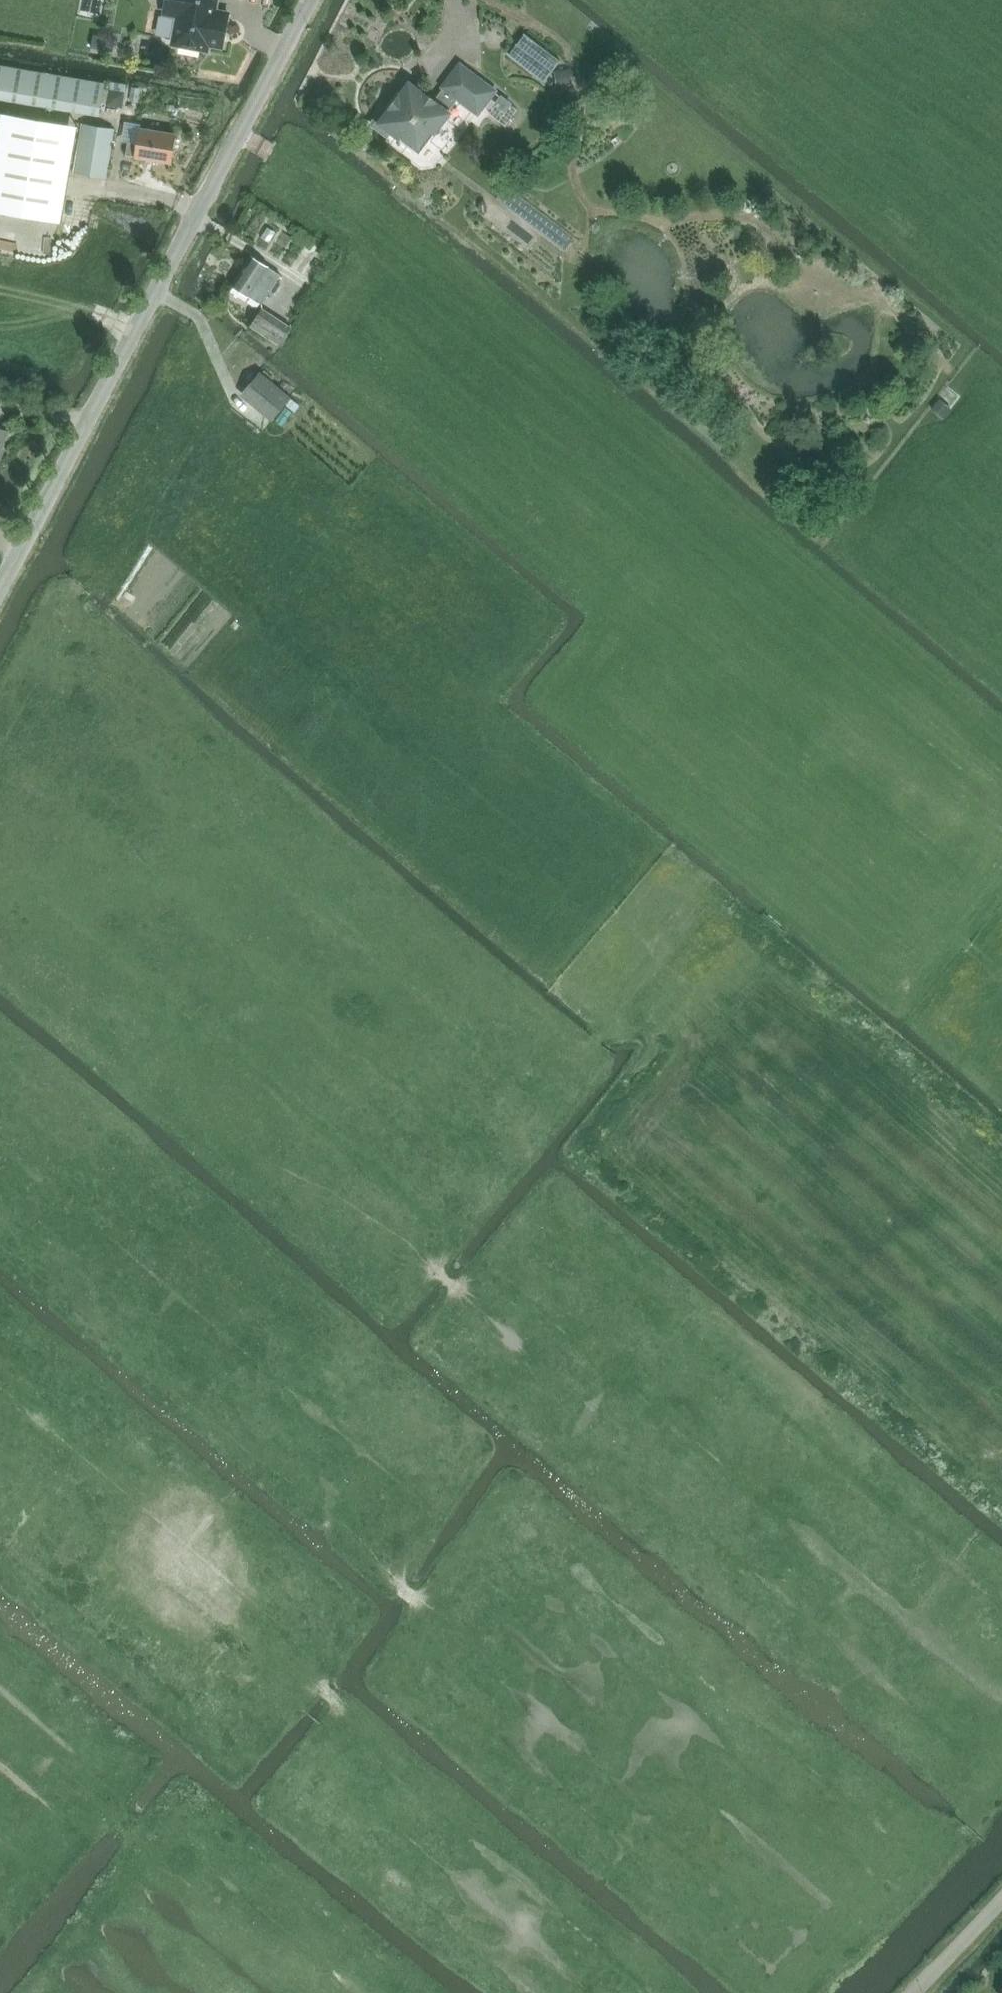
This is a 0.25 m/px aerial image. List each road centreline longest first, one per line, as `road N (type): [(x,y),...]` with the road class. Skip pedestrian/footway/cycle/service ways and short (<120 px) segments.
road 1 (unclassified): [(0,585),(309,0)]
road 2 (unclassified): [(919,1992),(1001,1905)]

